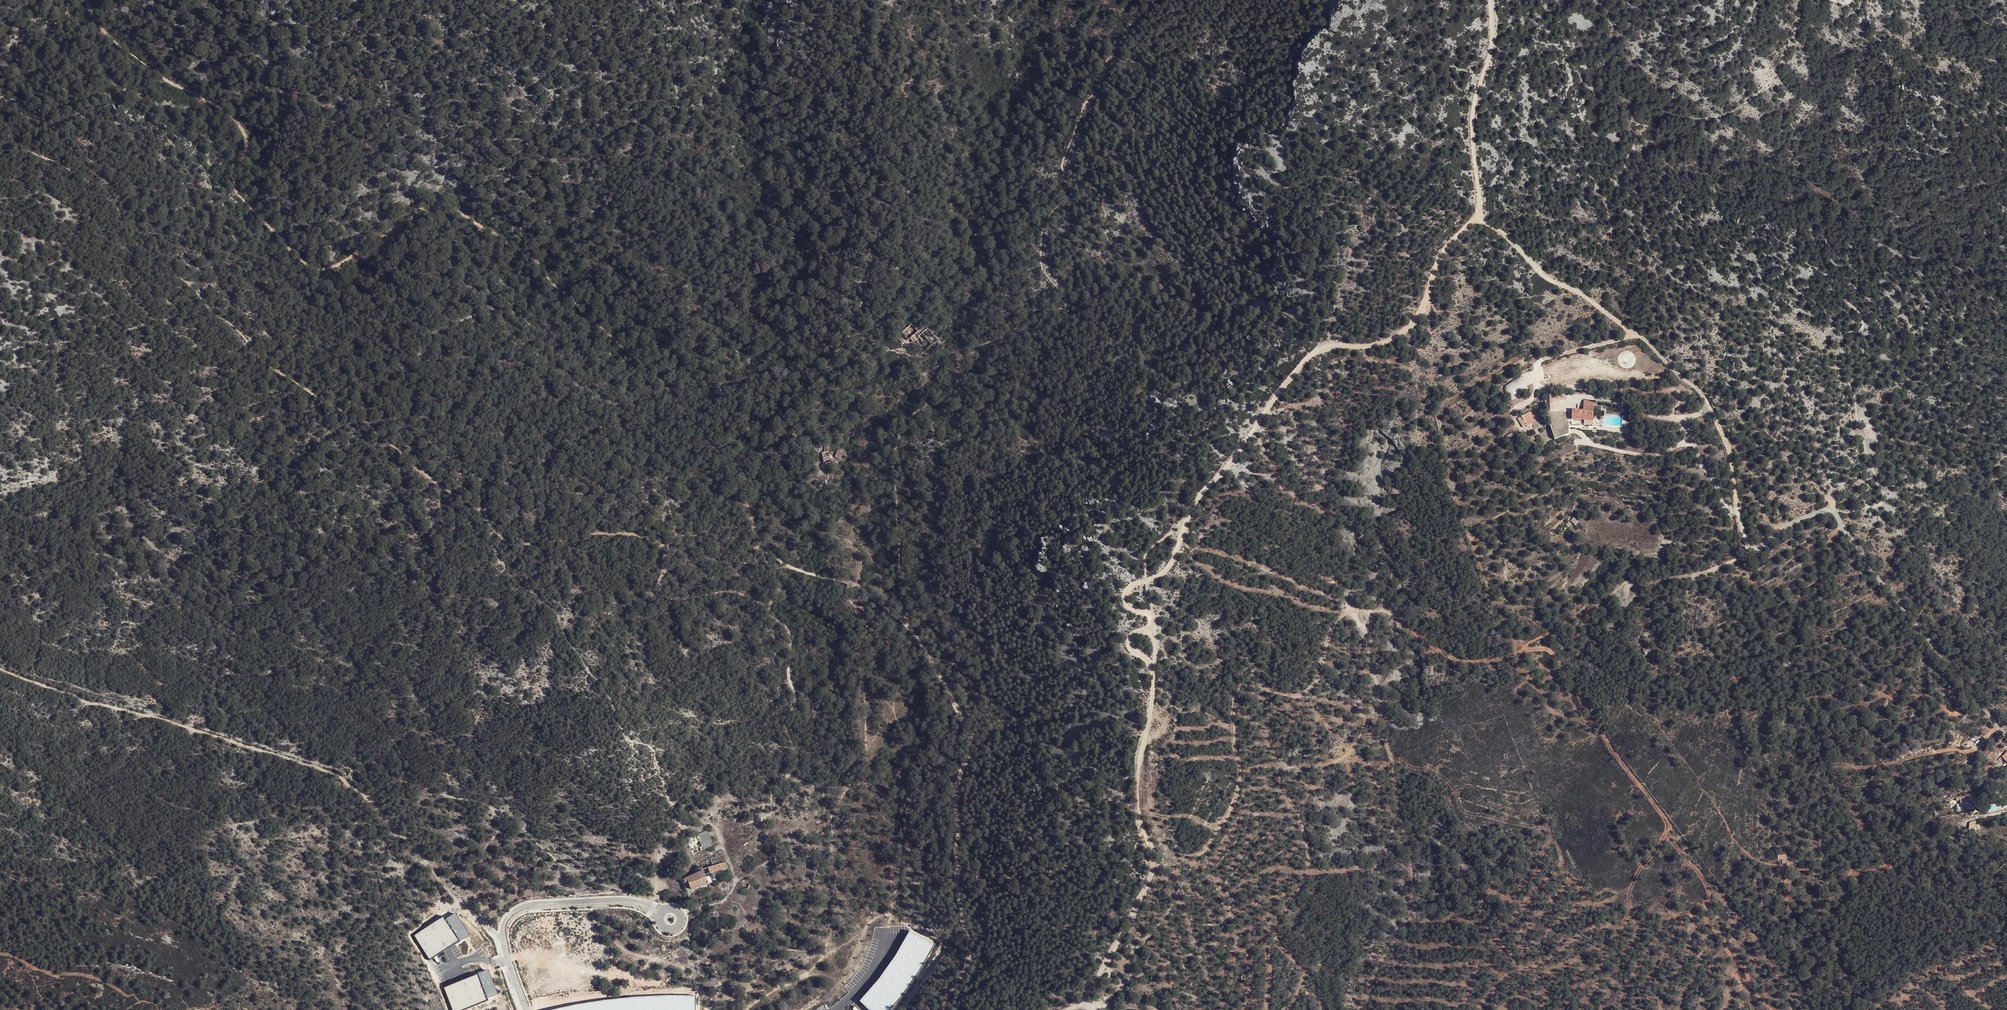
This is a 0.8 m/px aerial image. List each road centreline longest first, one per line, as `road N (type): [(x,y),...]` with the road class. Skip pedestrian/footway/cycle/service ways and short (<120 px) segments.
road 1 (track): [(1499,0),(1480,134),(1487,204),(1483,218),(1434,270),(1426,311),(1376,347),(1318,359),(1291,377),(1201,487),(1165,572),(1107,599),(1150,626),(1119,636),(1116,648),(1142,667),(1135,827),(1154,853),(1136,920),(1084,1002),(1066,1009)]
road 2 (track): [(734,463),(533,255),(469,214),(439,211),(385,246),(341,260),(287,241),(242,194),(237,170),(248,145),(234,116),(117,44),(80,13),(81,0)]
road 3 (track): [(734,463),(757,534),(777,559),(848,583),(900,620),(963,718),(969,741),(954,865),(971,950),(940,1009)]
road 4 (track): [(483,924),(380,812),(329,771),(0,671)]
road 5 (track): [(1483,218),(1556,283),(1592,298),(1646,339),(1705,394),(1735,444),(1755,550)]
road 6 (residential): [(2006,731),(1881,580),(1838,512),(1794,525),(1755,550)]
road 7 (unclassified): [(503,937),(508,920),(527,907),(635,903)]

